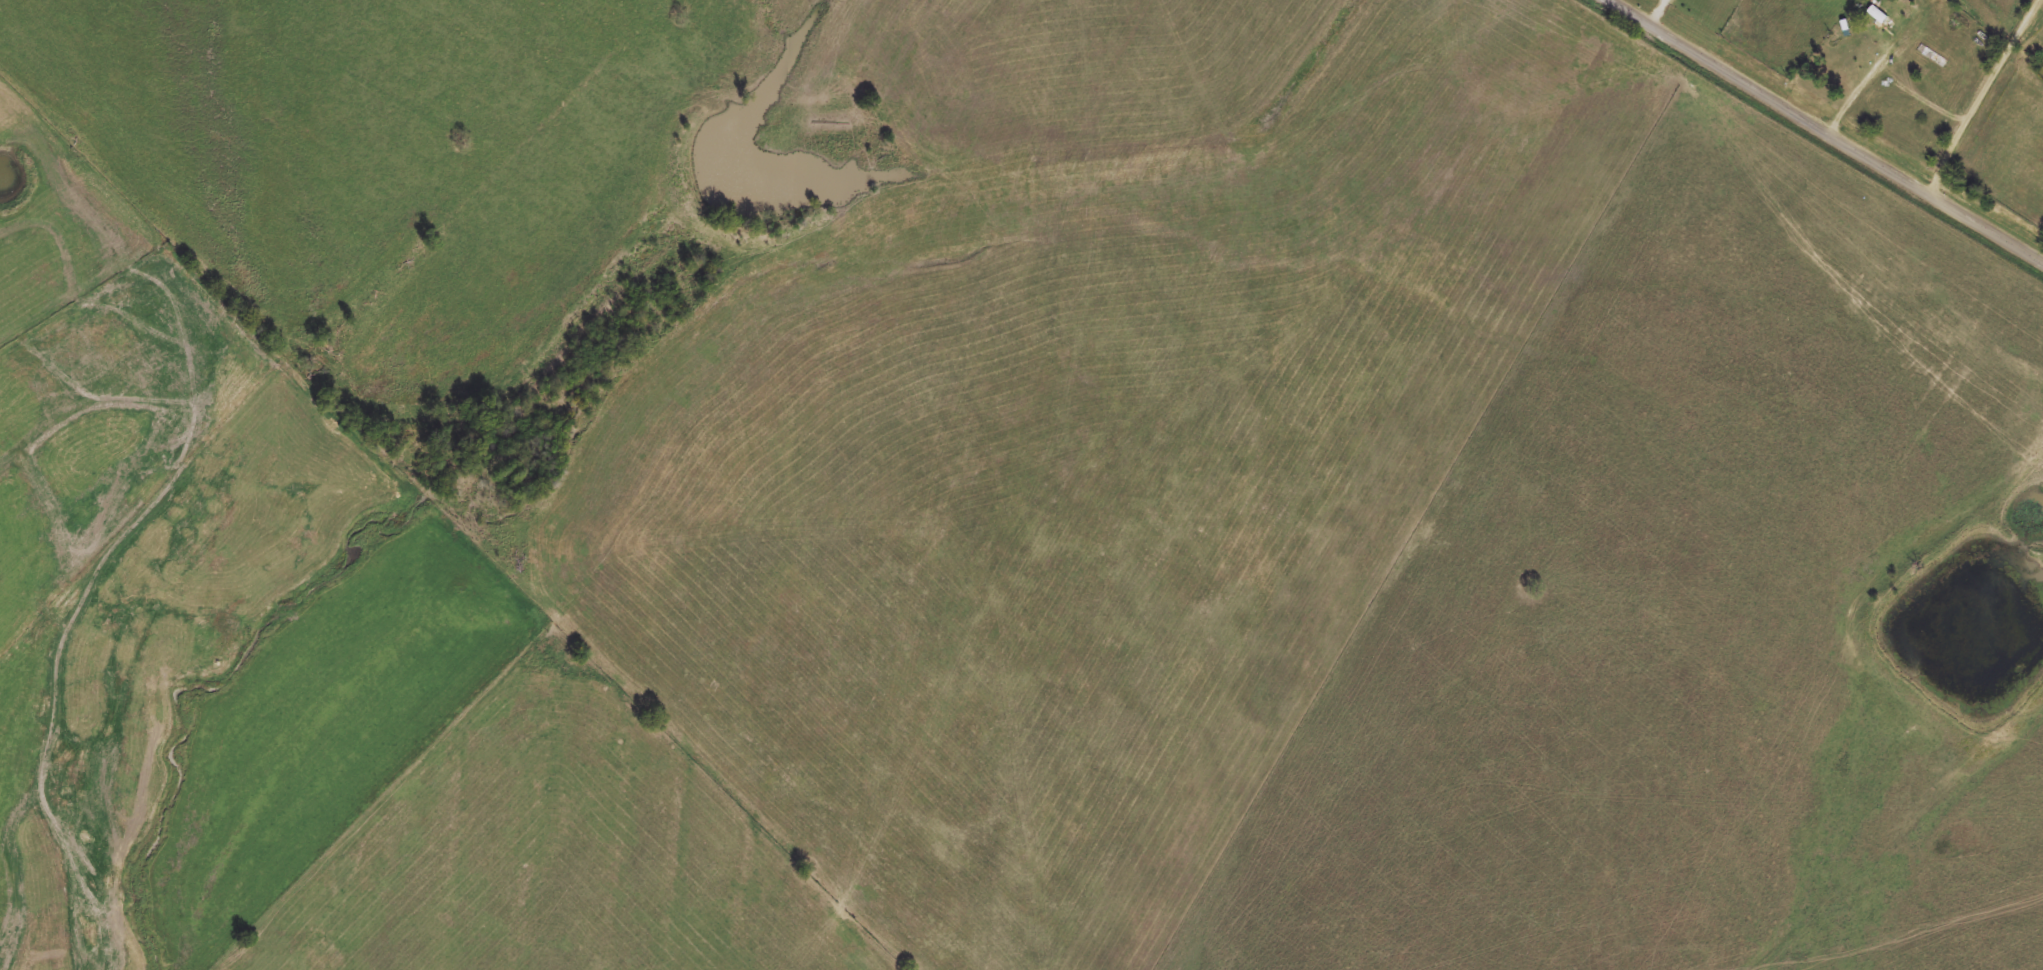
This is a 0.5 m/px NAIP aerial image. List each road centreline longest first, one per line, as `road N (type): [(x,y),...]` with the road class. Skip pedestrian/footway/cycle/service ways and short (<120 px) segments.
road 1 (residential): [(2042,264),(1605,0)]

